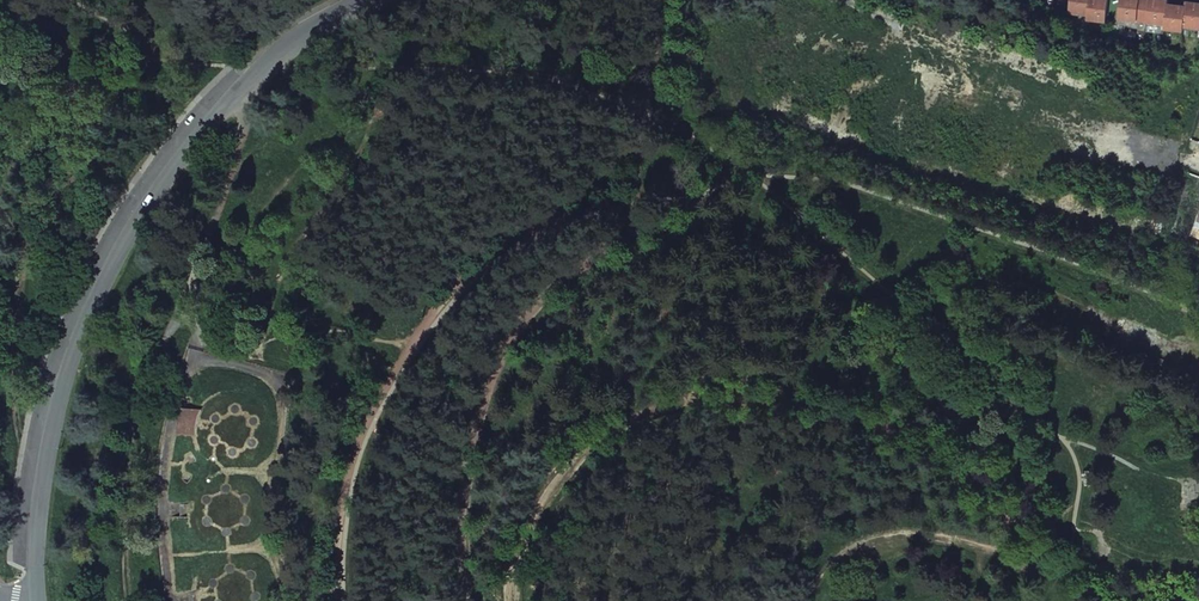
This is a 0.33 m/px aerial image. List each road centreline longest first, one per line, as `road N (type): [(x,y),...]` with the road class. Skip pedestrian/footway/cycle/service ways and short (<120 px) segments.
road 1 (residential): [(362,0),(258,62),(187,128),(87,296),(41,445),(35,600)]

